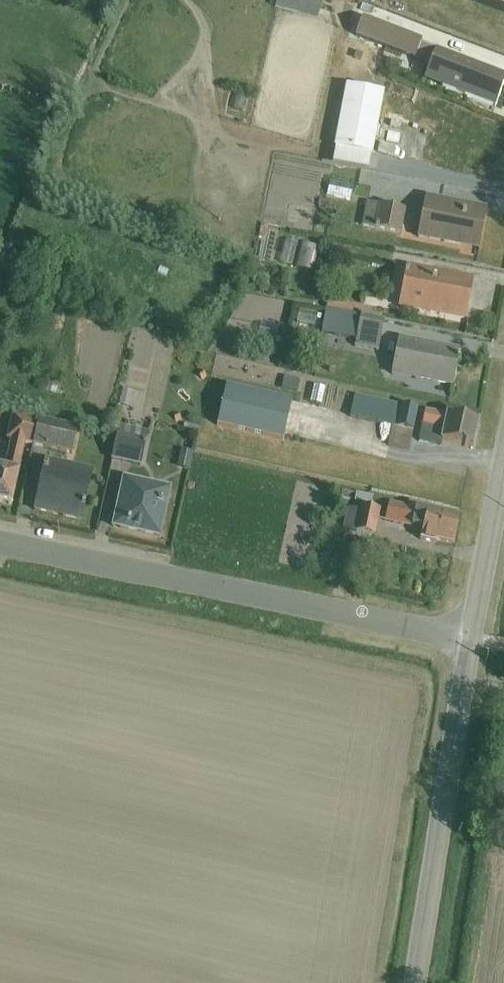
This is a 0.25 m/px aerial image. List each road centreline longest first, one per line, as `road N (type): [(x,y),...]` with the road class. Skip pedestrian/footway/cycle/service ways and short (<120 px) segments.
road 1 (residential): [(472,642),(0,545)]
road 2 (residential): [(417,982),(472,642)]
road 3 (residential): [(472,642),(503,467)]

